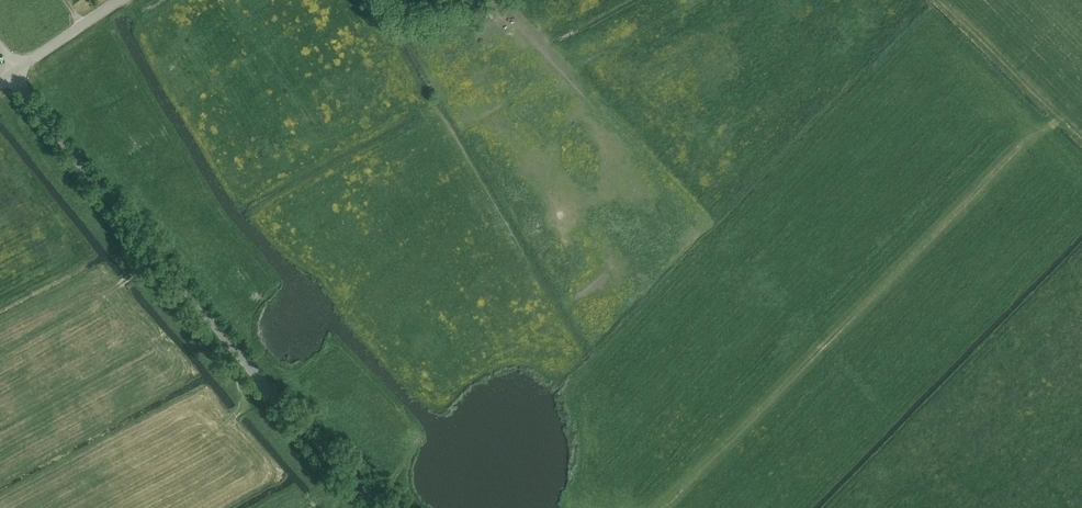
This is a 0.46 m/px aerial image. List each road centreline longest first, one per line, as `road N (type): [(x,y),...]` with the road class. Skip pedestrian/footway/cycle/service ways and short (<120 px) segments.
road 1 (unclassified): [(392,507),(255,374),(14,71)]
road 2 (unclassified): [(14,71),(118,0)]

